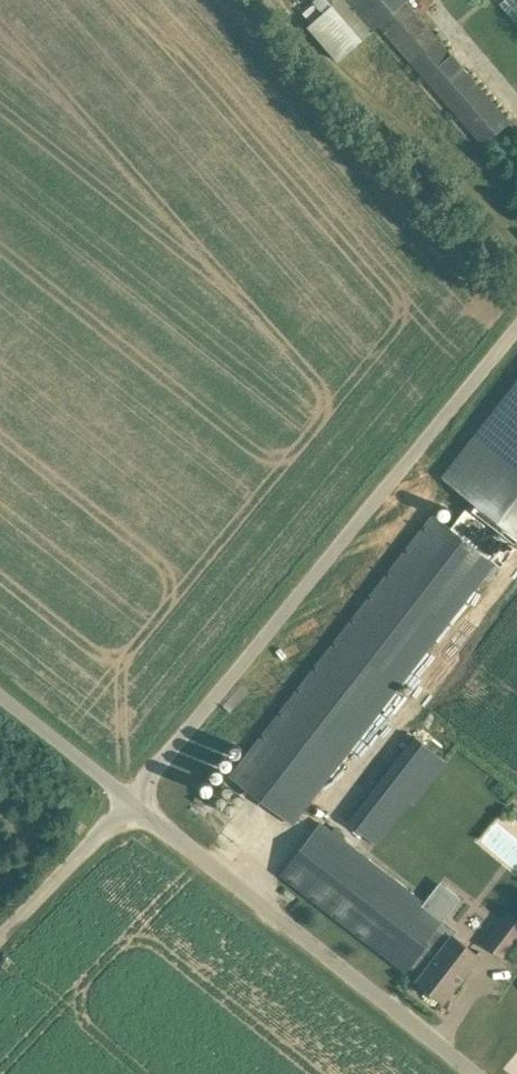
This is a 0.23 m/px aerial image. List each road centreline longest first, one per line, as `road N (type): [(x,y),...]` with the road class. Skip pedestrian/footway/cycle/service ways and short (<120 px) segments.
road 1 (unclassified): [(131,805),(516,328)]
road 2 (unclassified): [(469,1073),(131,805)]
road 3 (unclassified): [(0,941),(131,805)]
road 4 (unclassified): [(131,805),(0,698)]

